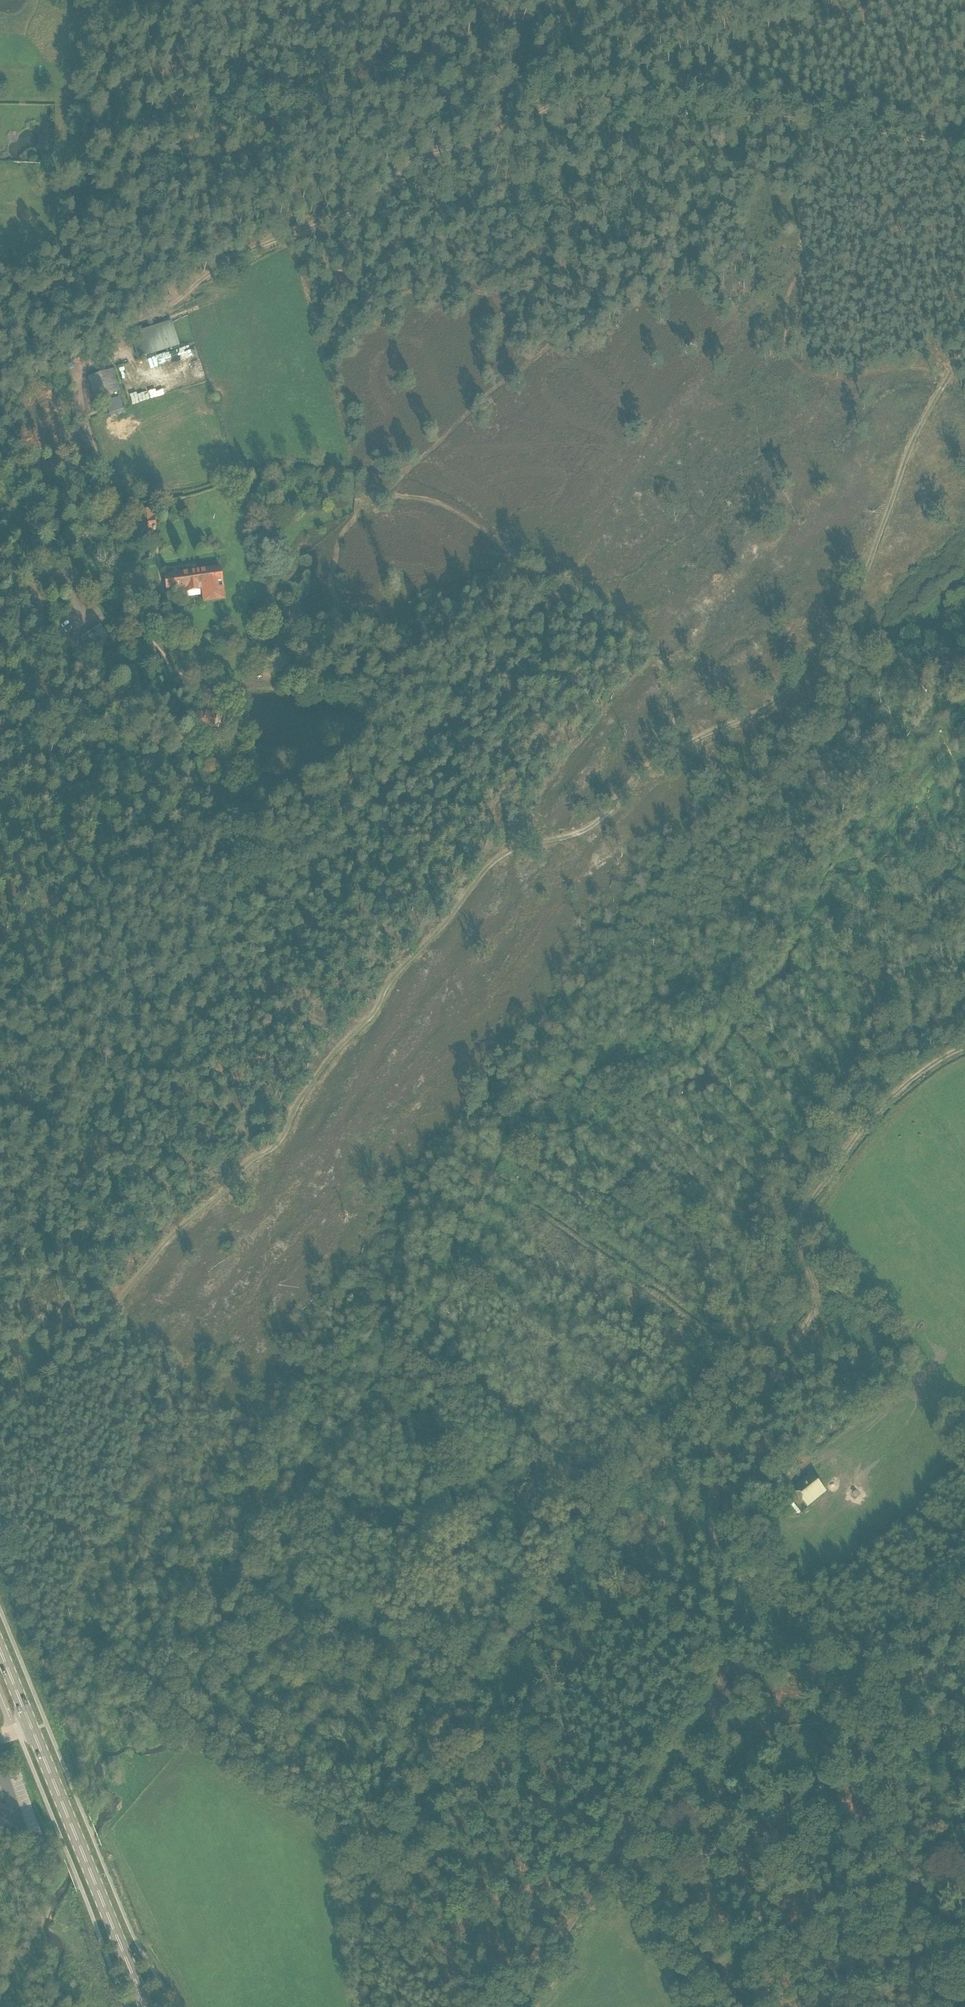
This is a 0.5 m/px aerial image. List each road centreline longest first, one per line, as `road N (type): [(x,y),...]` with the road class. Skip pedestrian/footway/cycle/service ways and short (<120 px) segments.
road 1 (track): [(964,1047),(906,1083),(870,1119),(802,1217),(815,1309),(724,1445),(719,1466),(713,1502),(719,1687),(708,1716),(514,2006)]
road 2 (primary): [(145,2006),(31,1730)]
road 3 (track): [(719,1687),(735,1690),(770,1664),(964,1643)]

